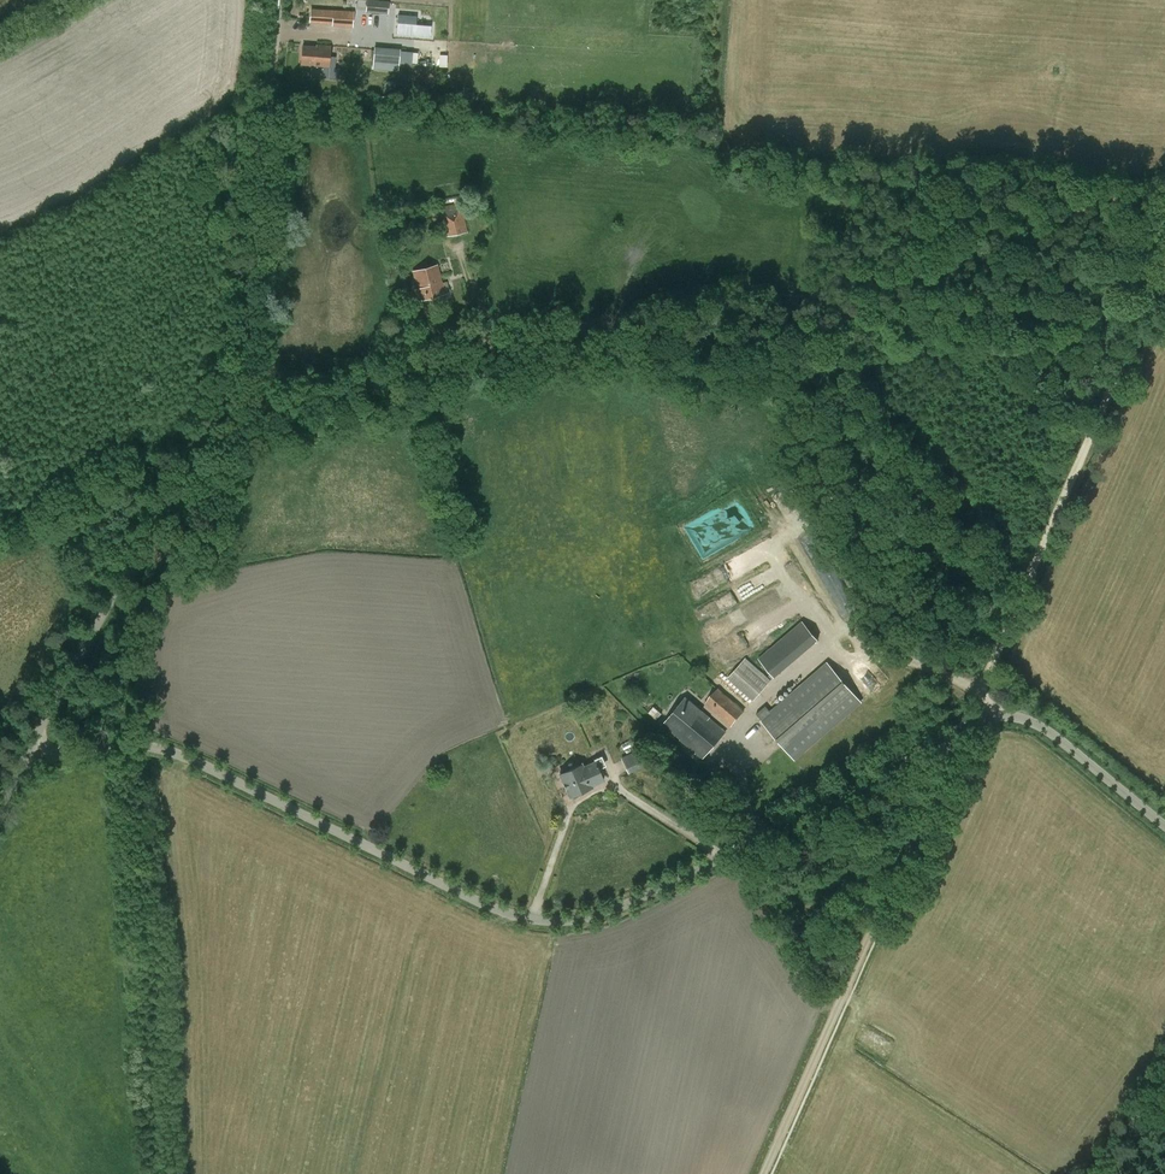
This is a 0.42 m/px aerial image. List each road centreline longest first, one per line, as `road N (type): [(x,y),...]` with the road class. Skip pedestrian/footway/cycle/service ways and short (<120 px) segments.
road 1 (unclassified): [(1164,826),(1045,729),(998,716),(635,900),(559,920),(497,910),(169,750),(76,749),(6,790)]
road 2 (track): [(216,416),(692,300),(1143,315)]
road 3 (tertiary): [(6,790),(238,373),(277,0)]
road 4 (track): [(951,751),(764,1173)]
road 5 (track): [(1143,315),(985,678),(983,719)]

